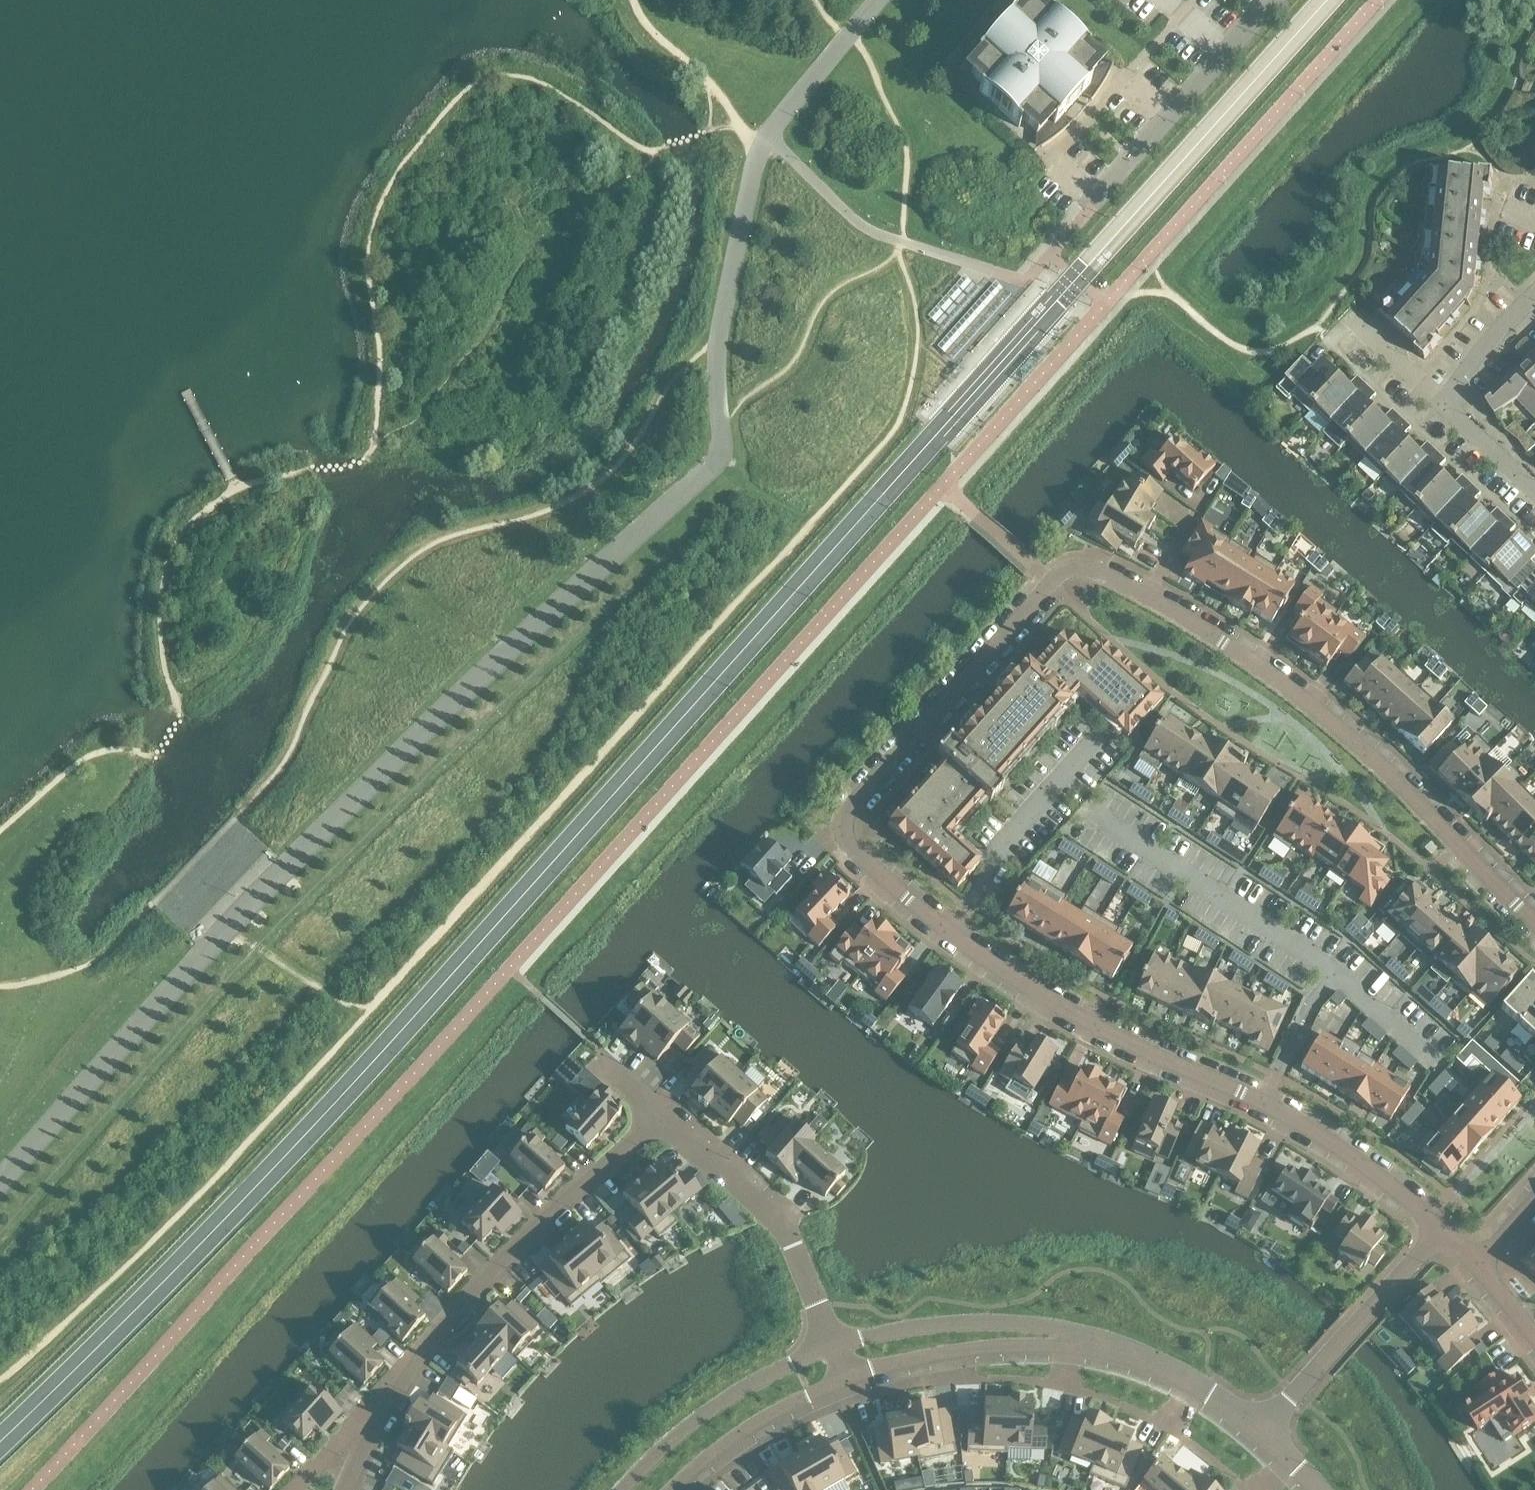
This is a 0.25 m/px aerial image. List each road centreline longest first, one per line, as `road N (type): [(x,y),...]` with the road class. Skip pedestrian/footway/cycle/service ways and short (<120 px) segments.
road 1 (residential): [(1534,924),(1331,721),(1222,642),(1089,569),(1054,584),(847,815),(840,836),(952,932),(1059,1003),(1324,1133),(1440,1230)]
road 2 (residential): [(658,1118),(497,1262),(367,1423)]
road 3 (residential): [(1440,1230),(1259,1432)]
road 4 (unclassified): [(1102,197),(1276,0)]
road 5 (residential): [(1075,1340),(1033,1325),(978,1323),(826,1348)]
road 6 (residential): [(826,1348),(706,1417),(627,1489)]
road 7 (residential): [(840,1383),(970,1349),(1075,1340)]
road 8 (residential): [(1075,1340),(1186,1378),(1259,1432)]
road 9 (residential): [(672,1489),(725,1443),(840,1383)]
road 10 (residential): [(792,1245),(772,1216),(658,1118)]
road 11 (residential): [(1437,404),(1534,295)]
road 12 (residential): [(1534,496),(1437,404)]

